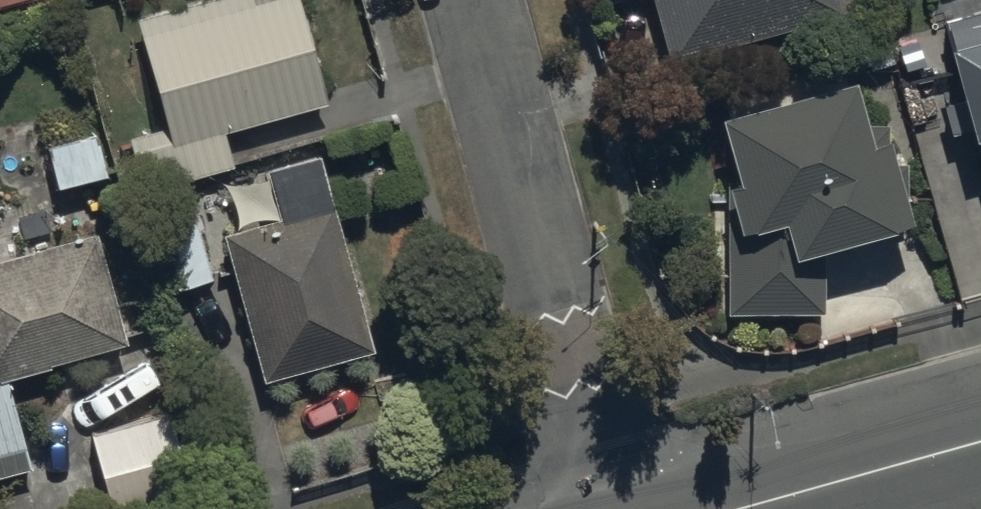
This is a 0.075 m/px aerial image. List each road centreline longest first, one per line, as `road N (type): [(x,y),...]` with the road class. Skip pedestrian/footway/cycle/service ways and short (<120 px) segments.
road 1 (residential): [(612,508),(472,0)]
road 2 (tertiary): [(755,508),(980,446)]

